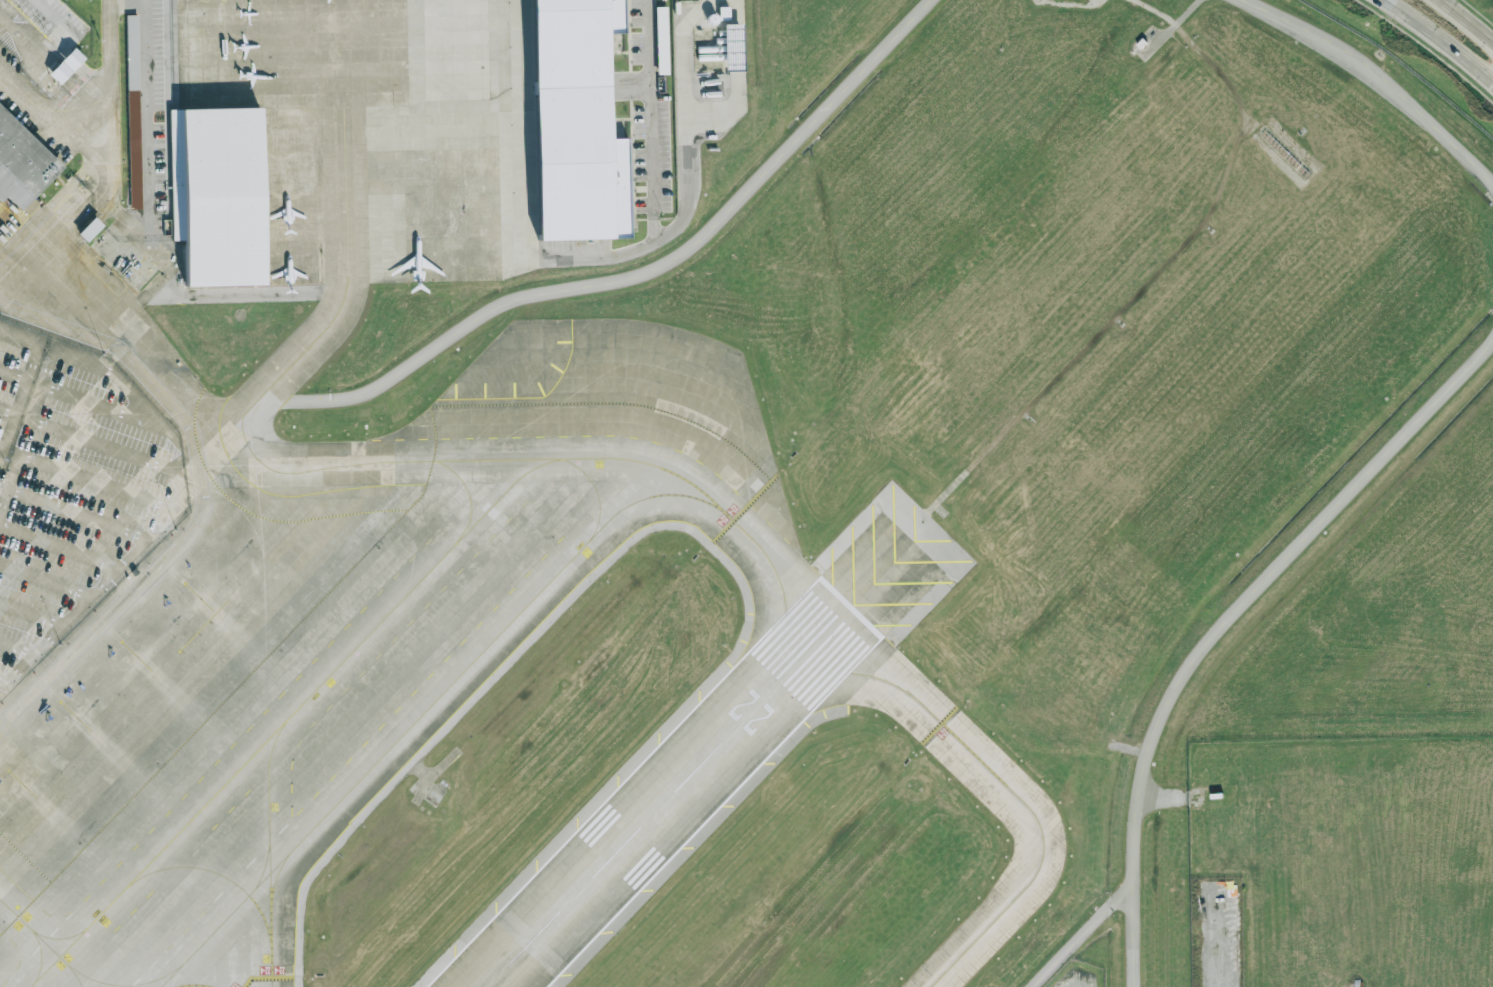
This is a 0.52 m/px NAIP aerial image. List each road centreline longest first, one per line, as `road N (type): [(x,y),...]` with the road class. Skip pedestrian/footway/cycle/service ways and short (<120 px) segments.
road 1 (secondary): [(1379,0),(1492,87)]

